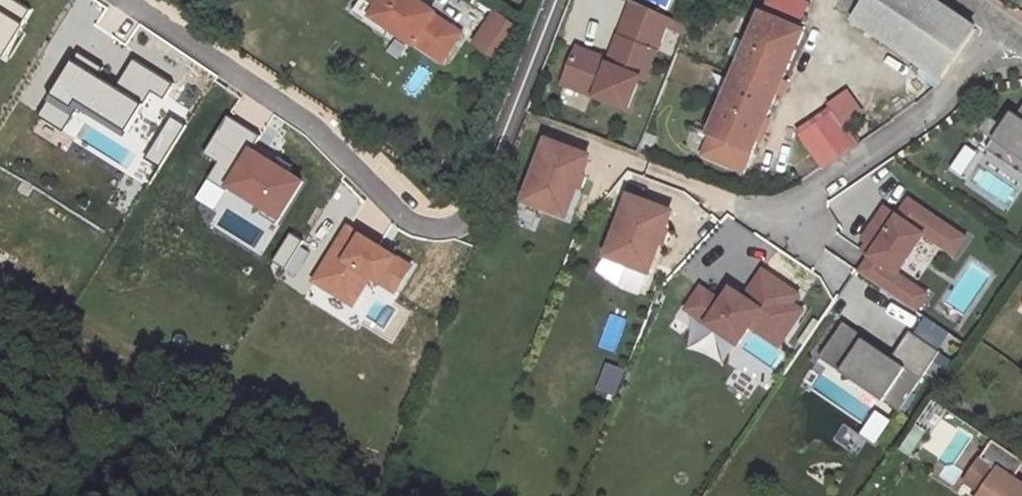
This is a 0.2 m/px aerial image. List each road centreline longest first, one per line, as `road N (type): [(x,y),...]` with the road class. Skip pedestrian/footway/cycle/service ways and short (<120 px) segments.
road 1 (residential): [(995,23),(942,100),(787,209),(730,204),(651,169)]

